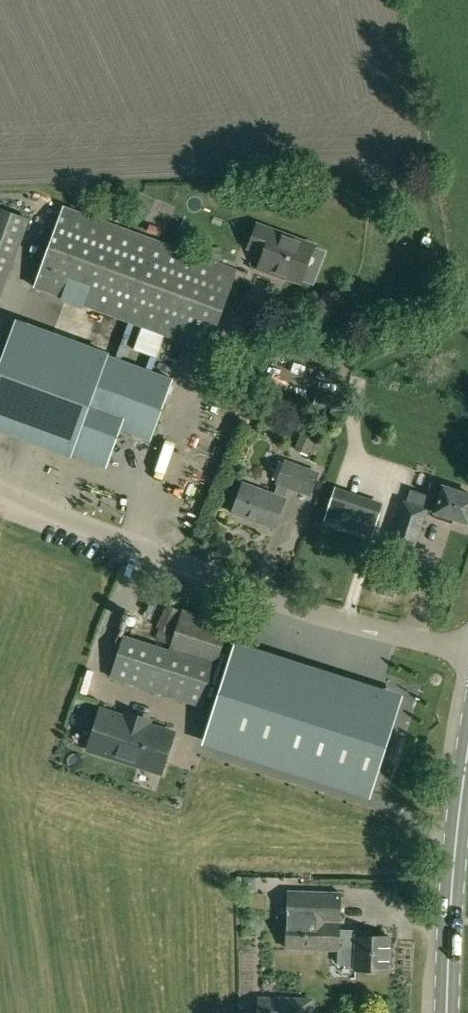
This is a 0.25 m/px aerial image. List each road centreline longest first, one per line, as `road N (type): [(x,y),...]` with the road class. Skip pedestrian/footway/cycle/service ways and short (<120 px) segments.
road 1 (unclassified): [(467,652),(329,620),(0,494)]
road 2 (secondary): [(451,1012),(467,773)]

